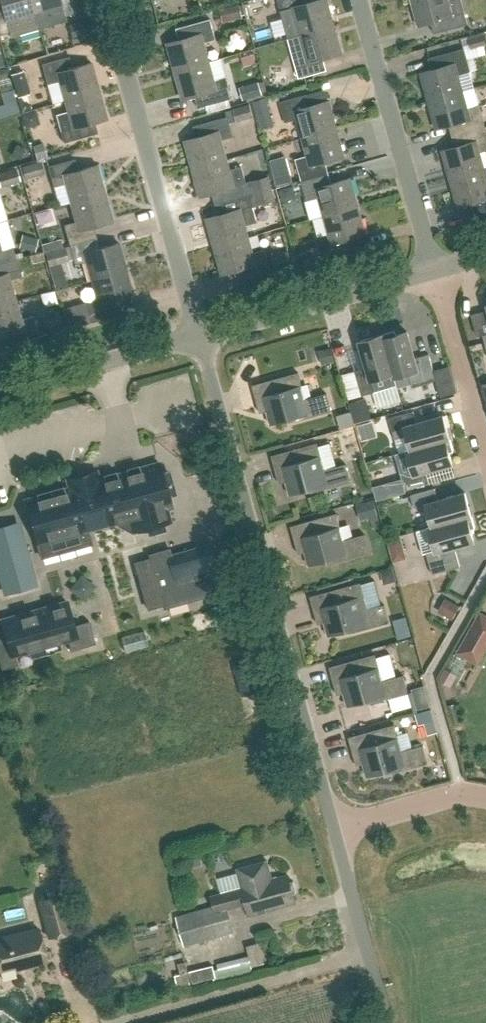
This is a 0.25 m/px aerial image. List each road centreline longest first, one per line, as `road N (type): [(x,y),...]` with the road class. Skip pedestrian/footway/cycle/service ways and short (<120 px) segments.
road 1 (residential): [(334,830),(198,335)]
road 2 (residential): [(198,335),(106,0)]
road 3 (residential): [(436,270),(360,0)]
road 4 (unclassified): [(198,335),(436,270)]
road 5 (unclassified): [(0,391),(198,335)]
road 6 (unclassified): [(387,1022),(334,830)]
road 7 (residential): [(485,449),(436,270)]
road 8 (residential): [(485,797),(461,793),(334,830)]

